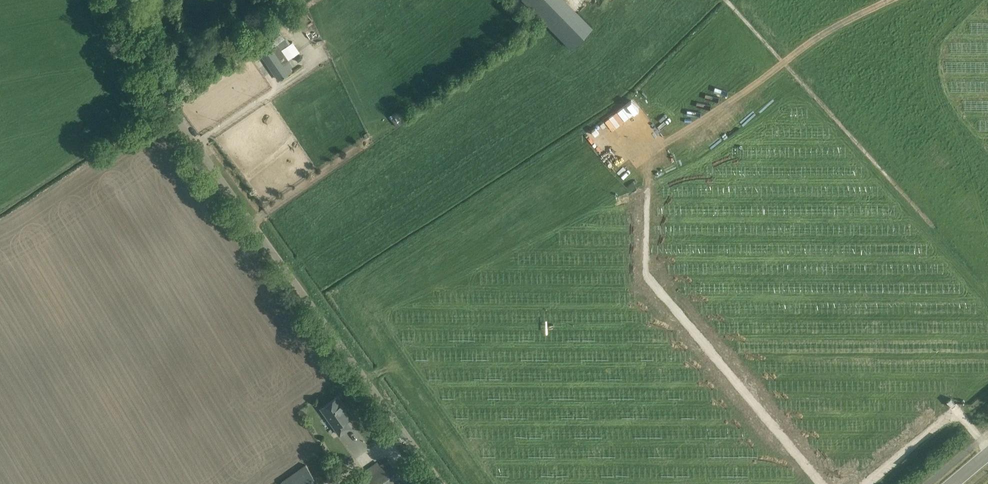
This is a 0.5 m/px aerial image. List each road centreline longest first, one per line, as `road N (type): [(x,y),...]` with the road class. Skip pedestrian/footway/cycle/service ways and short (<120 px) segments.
road 1 (unclassified): [(447,483),(162,96),(122,0)]

